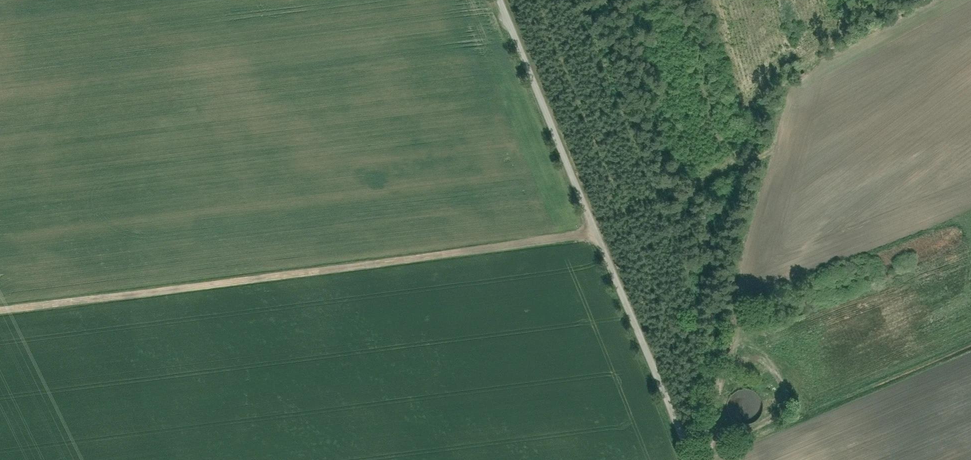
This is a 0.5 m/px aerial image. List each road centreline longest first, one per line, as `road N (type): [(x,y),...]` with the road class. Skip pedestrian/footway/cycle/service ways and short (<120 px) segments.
road 1 (track): [(0,311),(595,232)]
road 2 (track): [(692,459),(498,0)]

